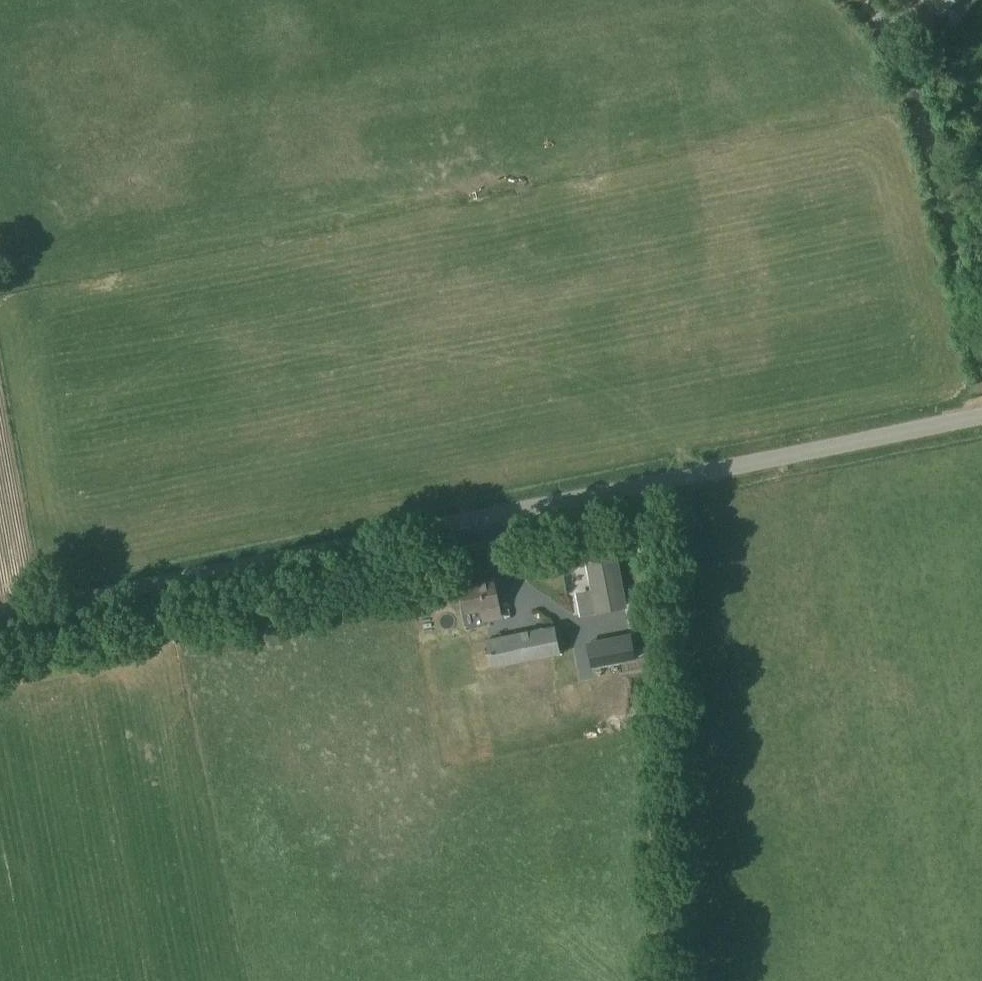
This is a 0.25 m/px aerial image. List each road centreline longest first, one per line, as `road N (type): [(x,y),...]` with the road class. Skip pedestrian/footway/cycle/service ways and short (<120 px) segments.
road 1 (unclassified): [(0,613),(981,412)]

